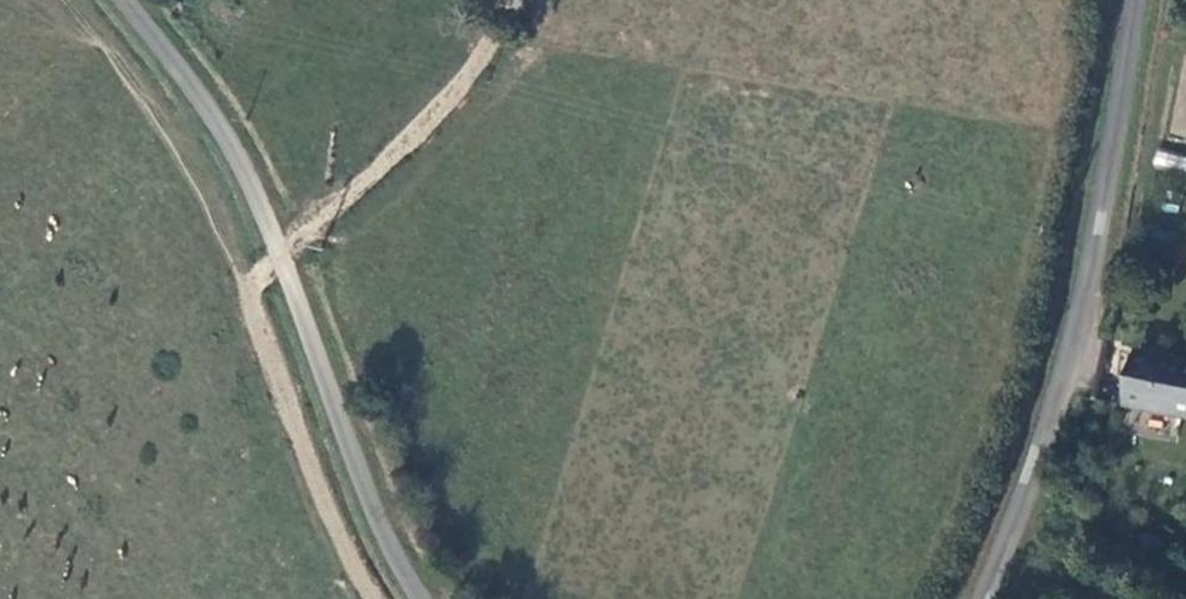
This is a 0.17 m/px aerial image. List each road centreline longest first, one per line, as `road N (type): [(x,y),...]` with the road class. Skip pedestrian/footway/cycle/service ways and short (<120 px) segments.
road 1 (unclassified): [(122,0),(240,162),(314,342),(365,504),(425,598)]
road 2 (residential): [(987,598),(1065,414),(1141,0)]

